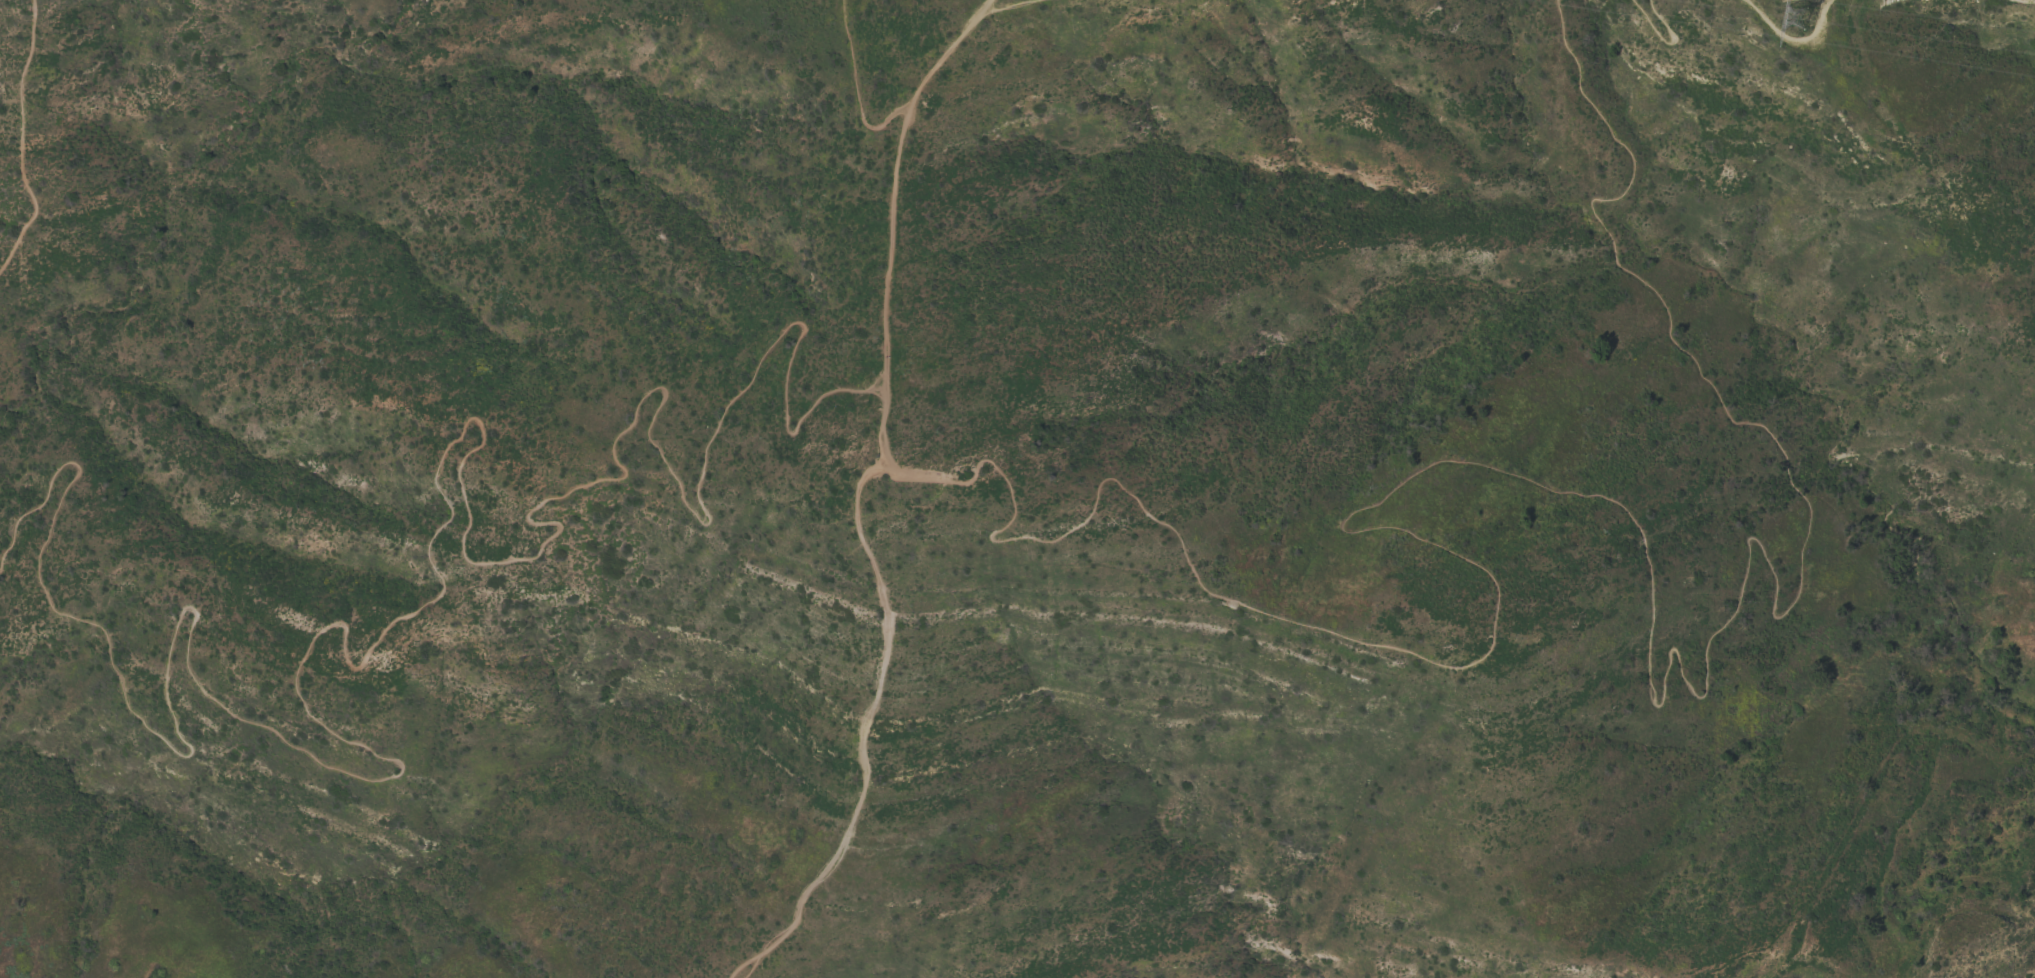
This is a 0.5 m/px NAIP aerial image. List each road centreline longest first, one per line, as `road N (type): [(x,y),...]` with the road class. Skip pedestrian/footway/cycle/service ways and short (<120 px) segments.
road 1 (track): [(872,464),(898,479),(969,484),(980,459),(989,460),(1011,495),(1009,522),(989,537),(995,540),(1053,539),(1087,516),(1097,485),(1112,479),(1144,513),(1171,527),(1206,593),(1300,627),(1462,668),(1485,659),(1491,644),(1497,592),(1484,569),(1394,527),(1346,531),(1342,521),(1439,461),(1607,498),(1645,544),(1654,703),(1670,648),(1701,698),(1706,645),(1740,595),(1749,538),(1775,579),(1772,612),(1781,615),(1796,595),(1809,508),(1763,427),(1734,426),(1718,387),(1677,348),(1667,304),(1618,270),(1614,243),(1592,216),(1594,203),(1619,198),(1632,166),(1581,95),(1557,0)]
road 2 (track): [(989,0),(916,86),(893,157),(872,464),(852,481),(852,529),(889,630),(860,743),(868,770),(838,856),(739,977)]

